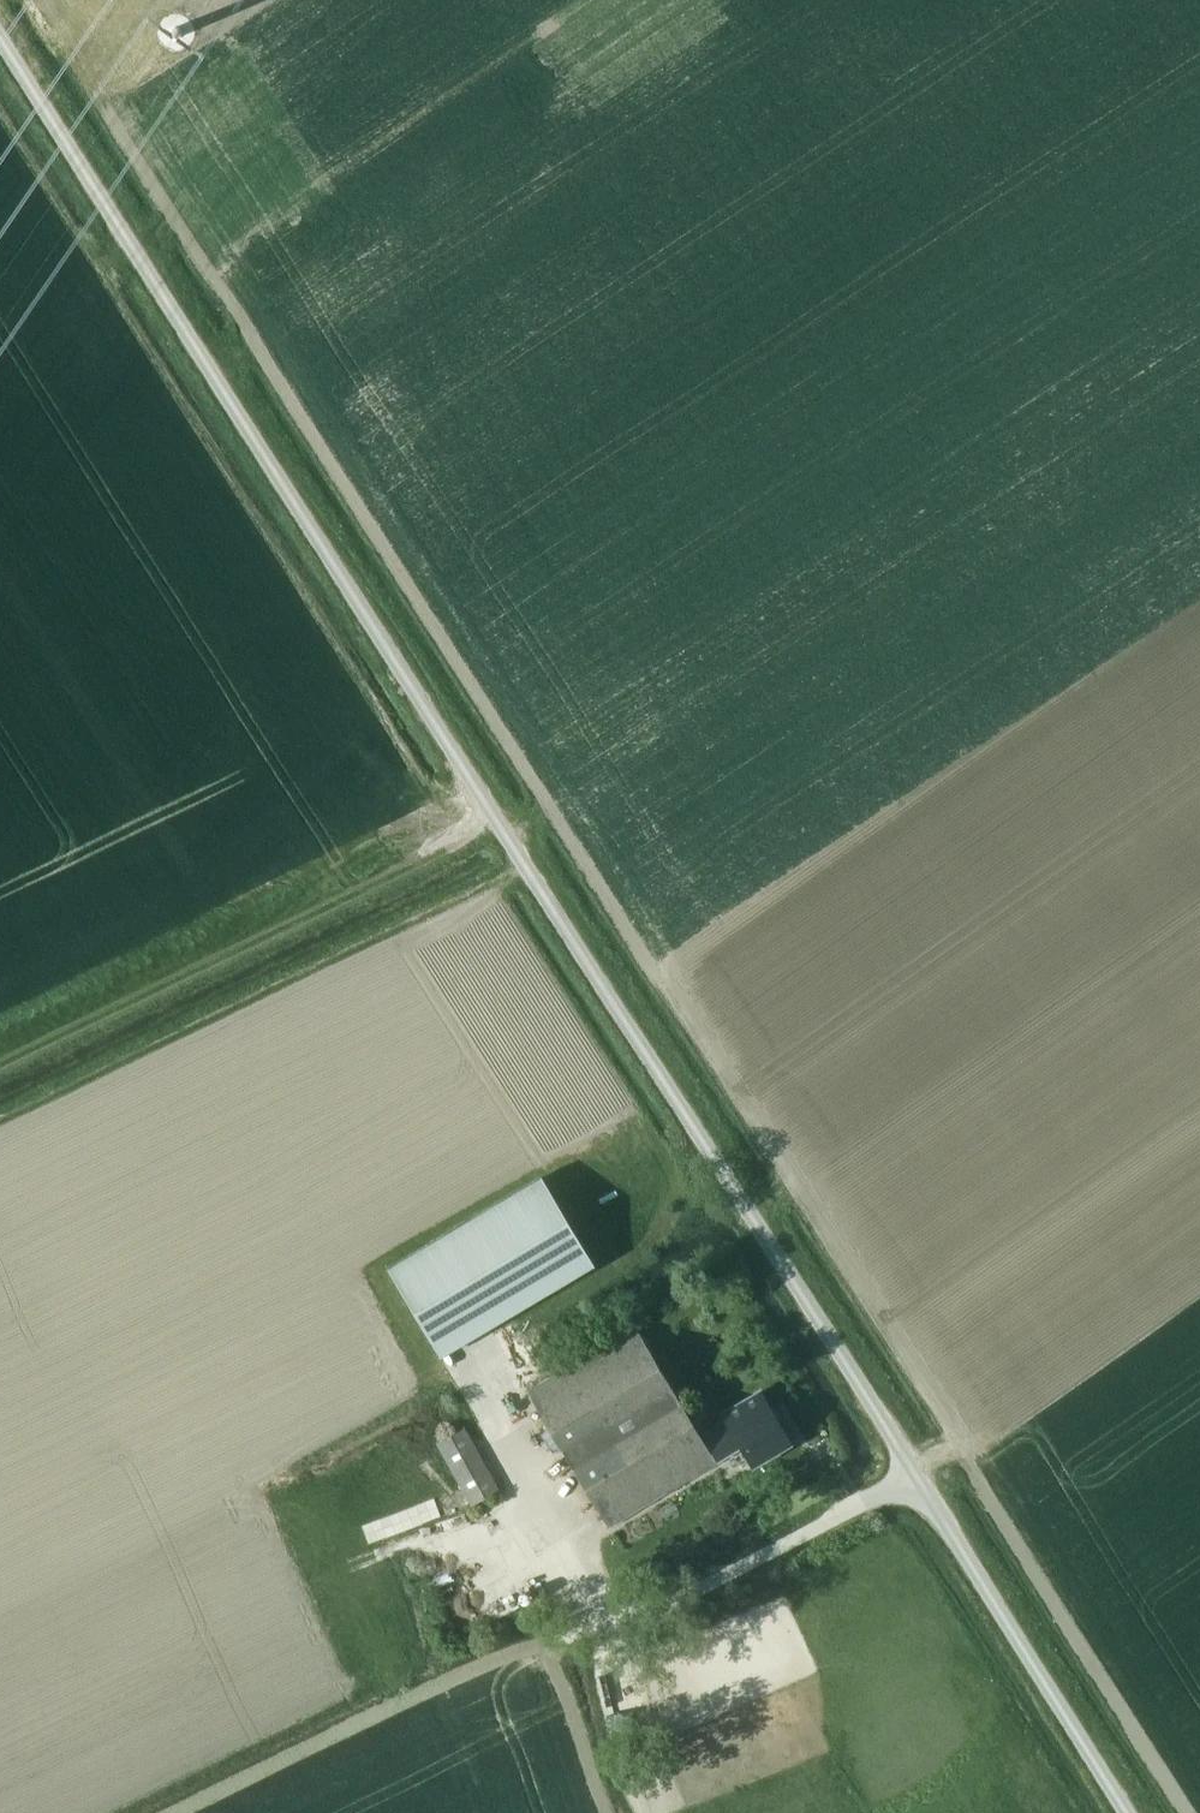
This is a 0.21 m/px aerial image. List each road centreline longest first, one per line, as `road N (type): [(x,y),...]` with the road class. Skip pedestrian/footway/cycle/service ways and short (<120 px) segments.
road 1 (unclassified): [(0,38),(1130,1812)]

